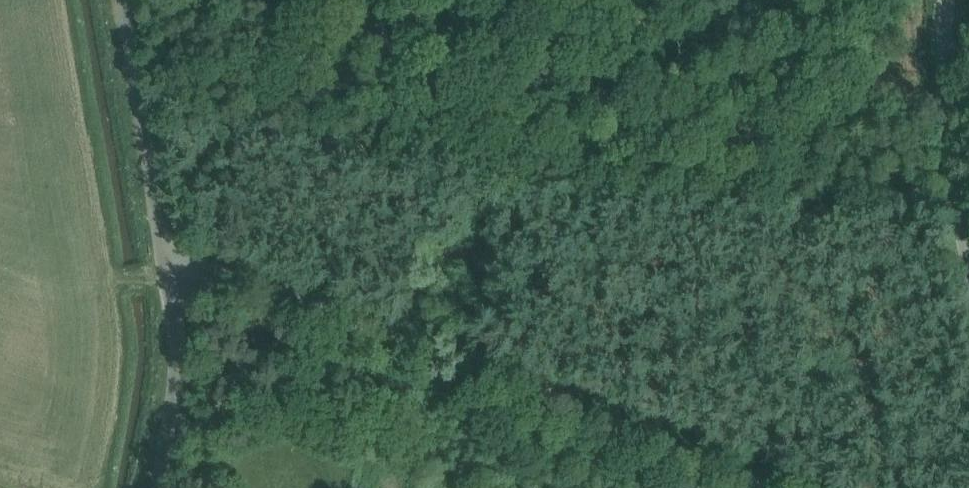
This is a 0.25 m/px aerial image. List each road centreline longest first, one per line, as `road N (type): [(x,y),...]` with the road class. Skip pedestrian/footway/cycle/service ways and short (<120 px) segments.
road 1 (unclassified): [(770,487),(314,306),(218,272),(167,270)]
road 2 (unclassified): [(167,270),(118,0)]
road 3 (unclassified): [(968,261),(946,111),(947,0)]
road 4 (unclassified): [(149,487),(176,357),(167,270)]

